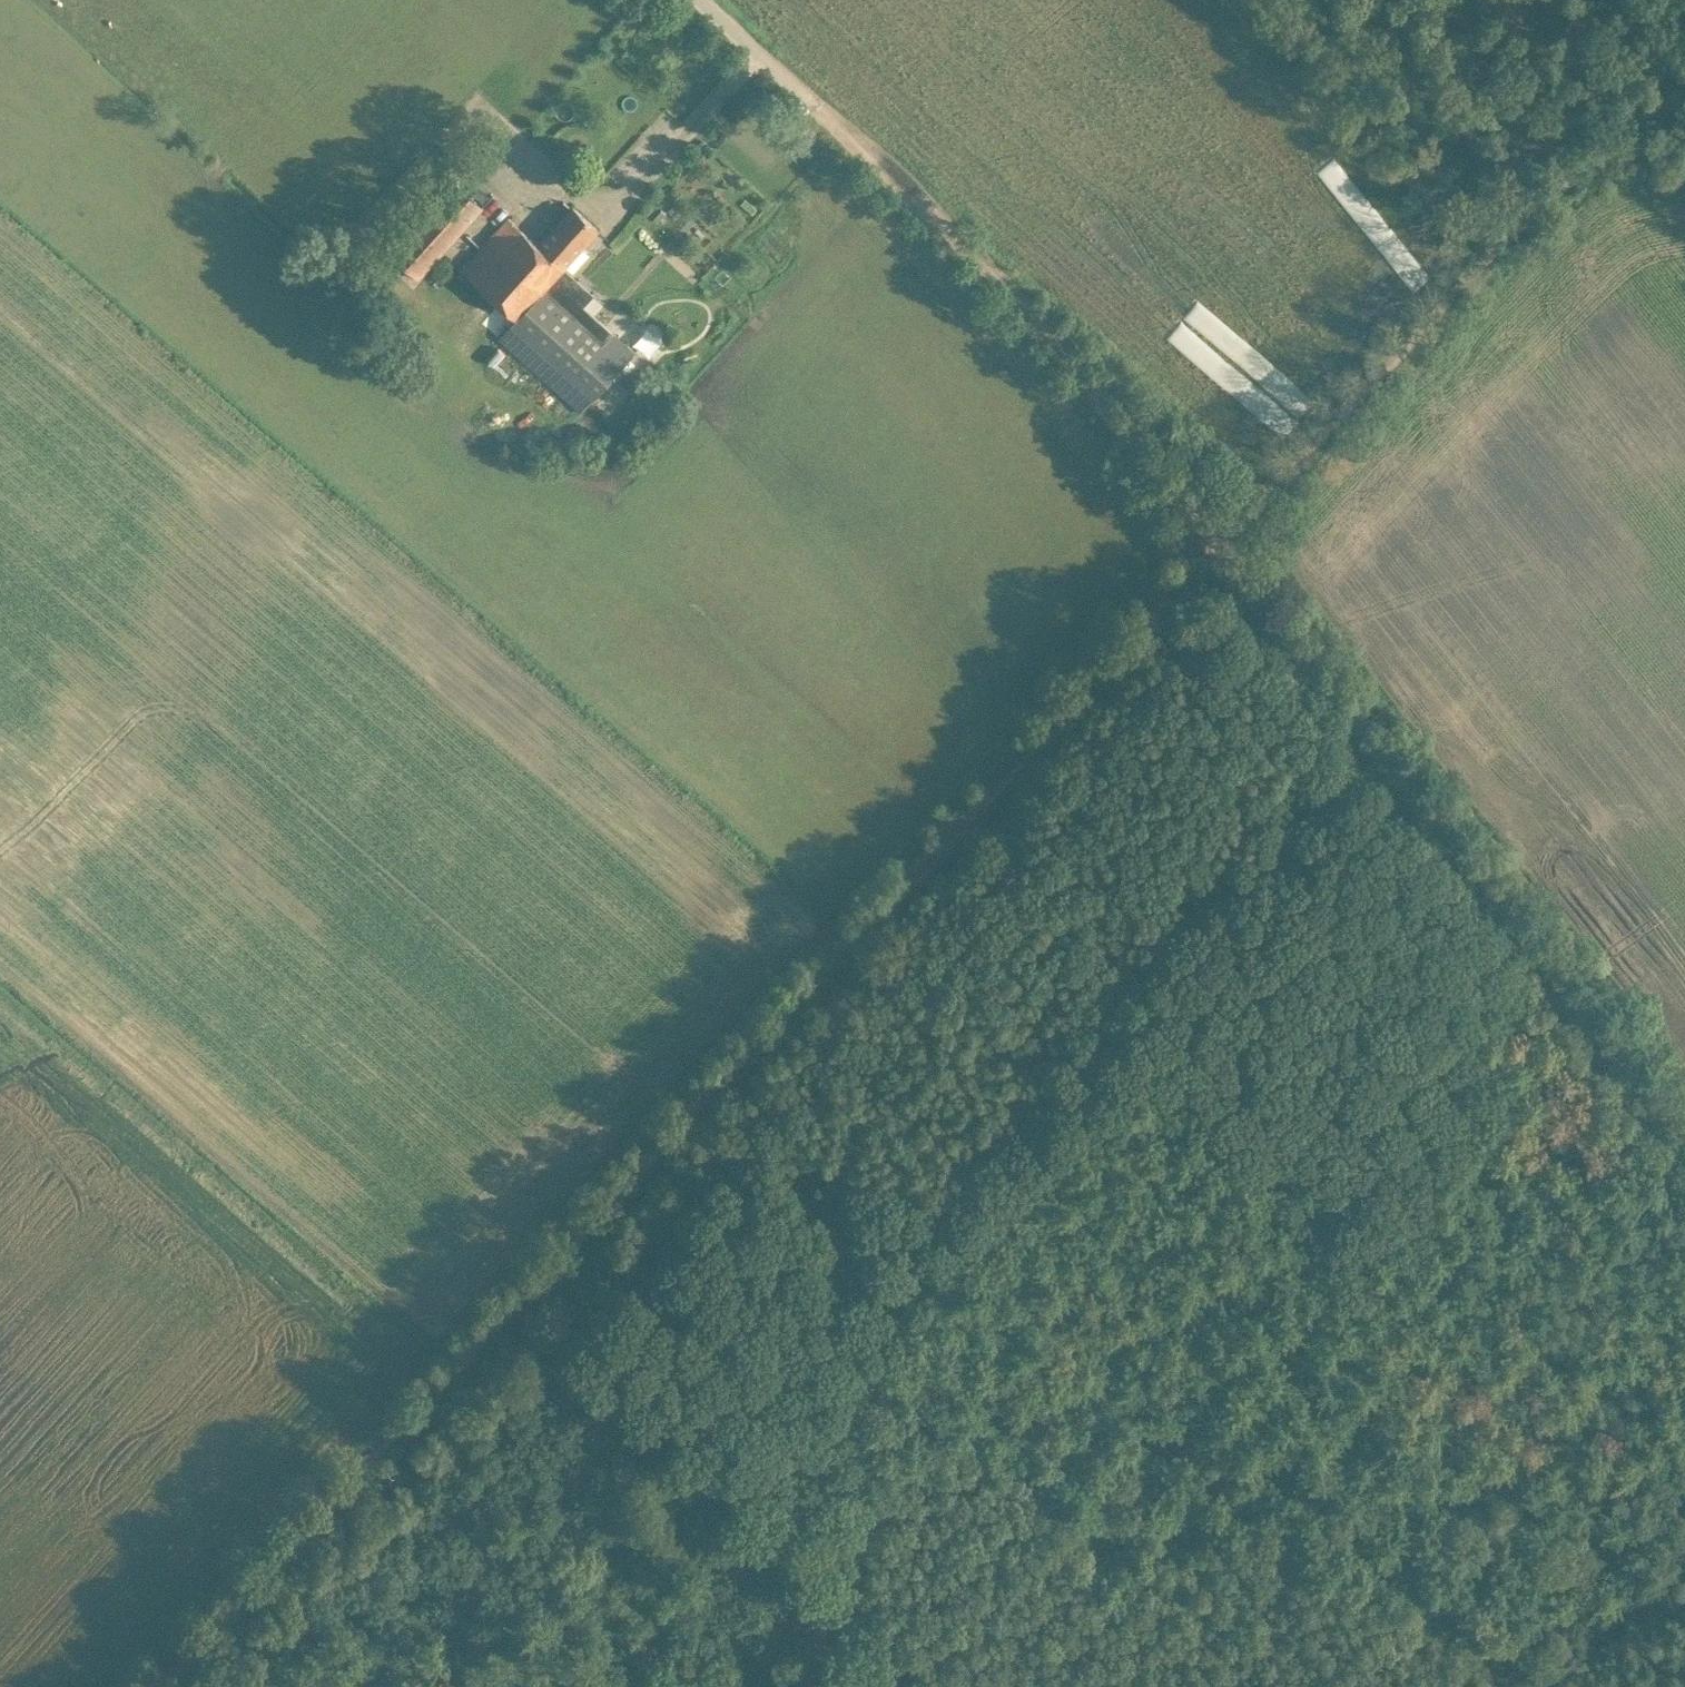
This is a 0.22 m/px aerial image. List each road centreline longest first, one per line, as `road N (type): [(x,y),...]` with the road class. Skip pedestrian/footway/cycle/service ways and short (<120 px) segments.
road 1 (track): [(1218,533),(161,1686)]
road 2 (track): [(1684,1134),(1218,533)]
road 3 (track): [(1442,819),(1347,898),(1684,1310)]
road 4 (track): [(1218,533),(979,262),(767,64)]
road 5 (track): [(1684,124),(1627,148),(1450,287),(1218,533)]
road 6 (track): [(893,1686),(504,1306)]
road 7 (track): [(1684,1556),(1515,1686)]

